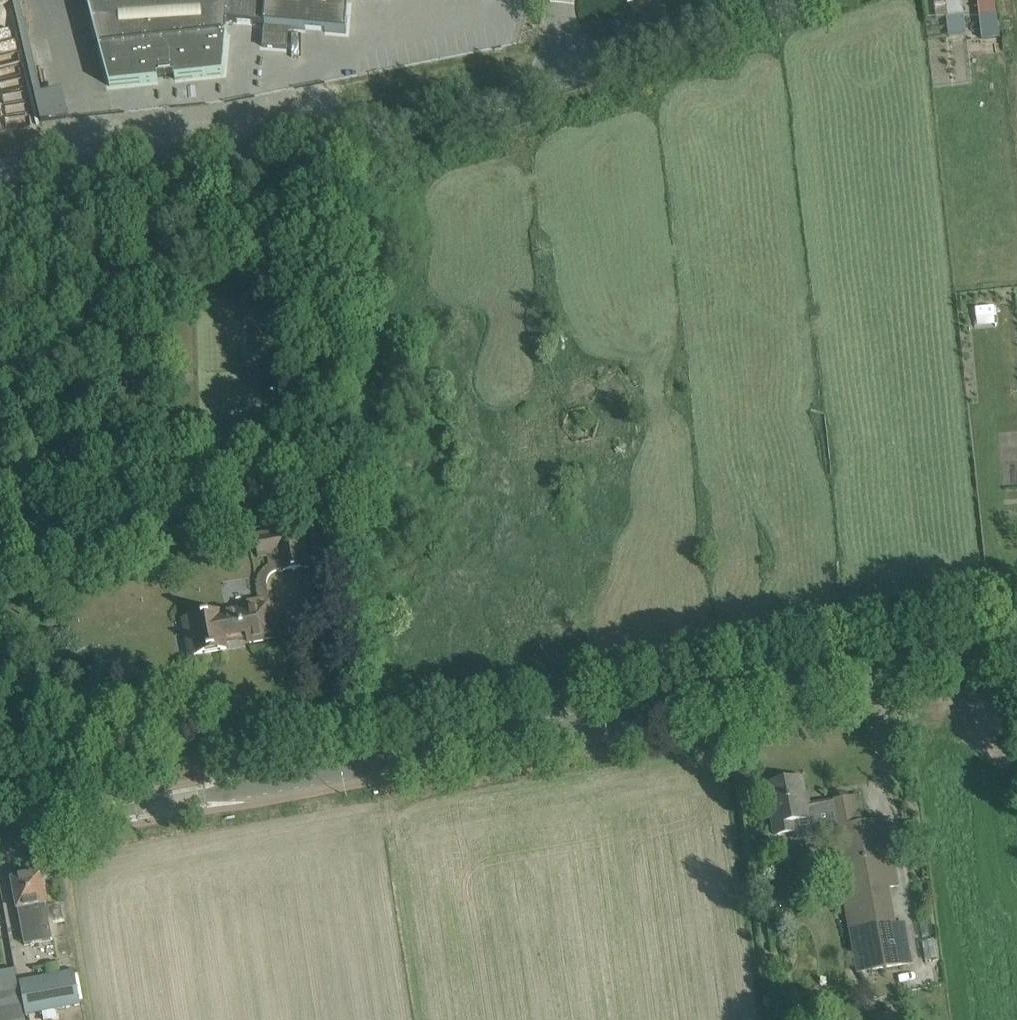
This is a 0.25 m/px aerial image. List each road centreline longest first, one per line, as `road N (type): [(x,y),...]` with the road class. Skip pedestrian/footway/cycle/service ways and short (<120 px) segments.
road 1 (secondary): [(0,832),(1016,641)]
road 2 (unclassified): [(0,171),(307,140),(437,118),(559,82)]
road 3 (unclassified): [(559,82),(791,0)]

